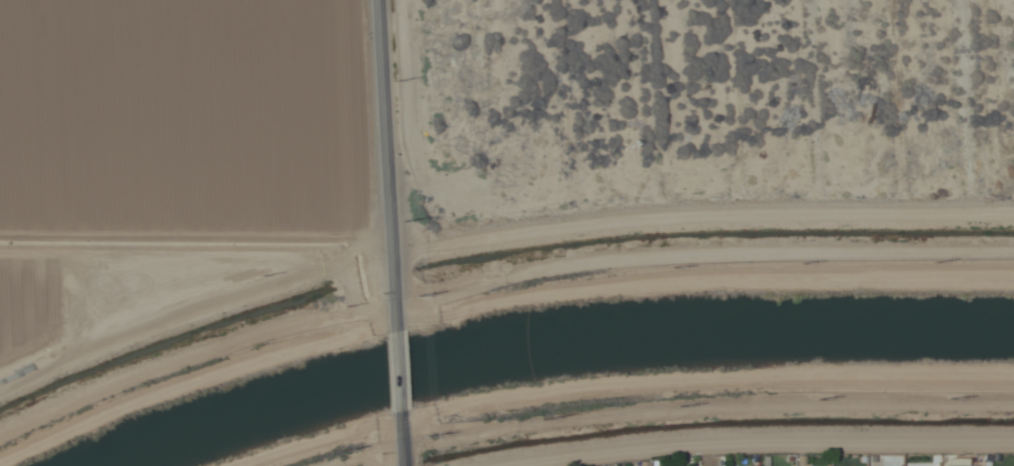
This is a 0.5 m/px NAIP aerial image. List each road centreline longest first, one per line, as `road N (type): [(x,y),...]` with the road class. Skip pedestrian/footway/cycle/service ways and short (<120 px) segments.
road 1 (residential): [(1013,280),(0,274)]
road 2 (tertiary): [(396,332),(402,280),(383,0)]

